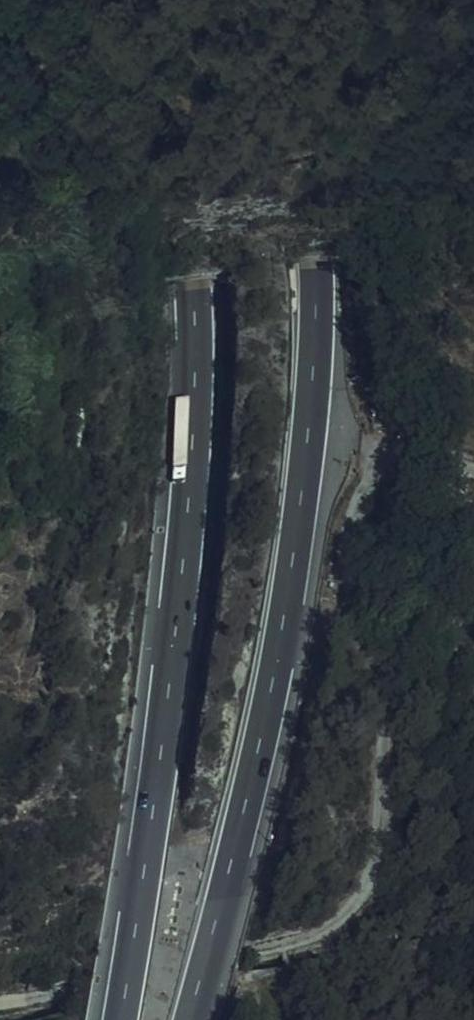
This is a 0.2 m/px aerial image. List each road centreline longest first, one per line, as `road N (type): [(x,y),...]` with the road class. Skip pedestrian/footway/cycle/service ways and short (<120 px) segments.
road 1 (motorway): [(190,1019),(260,744),(301,500),(316,311),(302,0)]
road 2 (motorway): [(178,0),(192,439),(169,685),(119,1019)]

